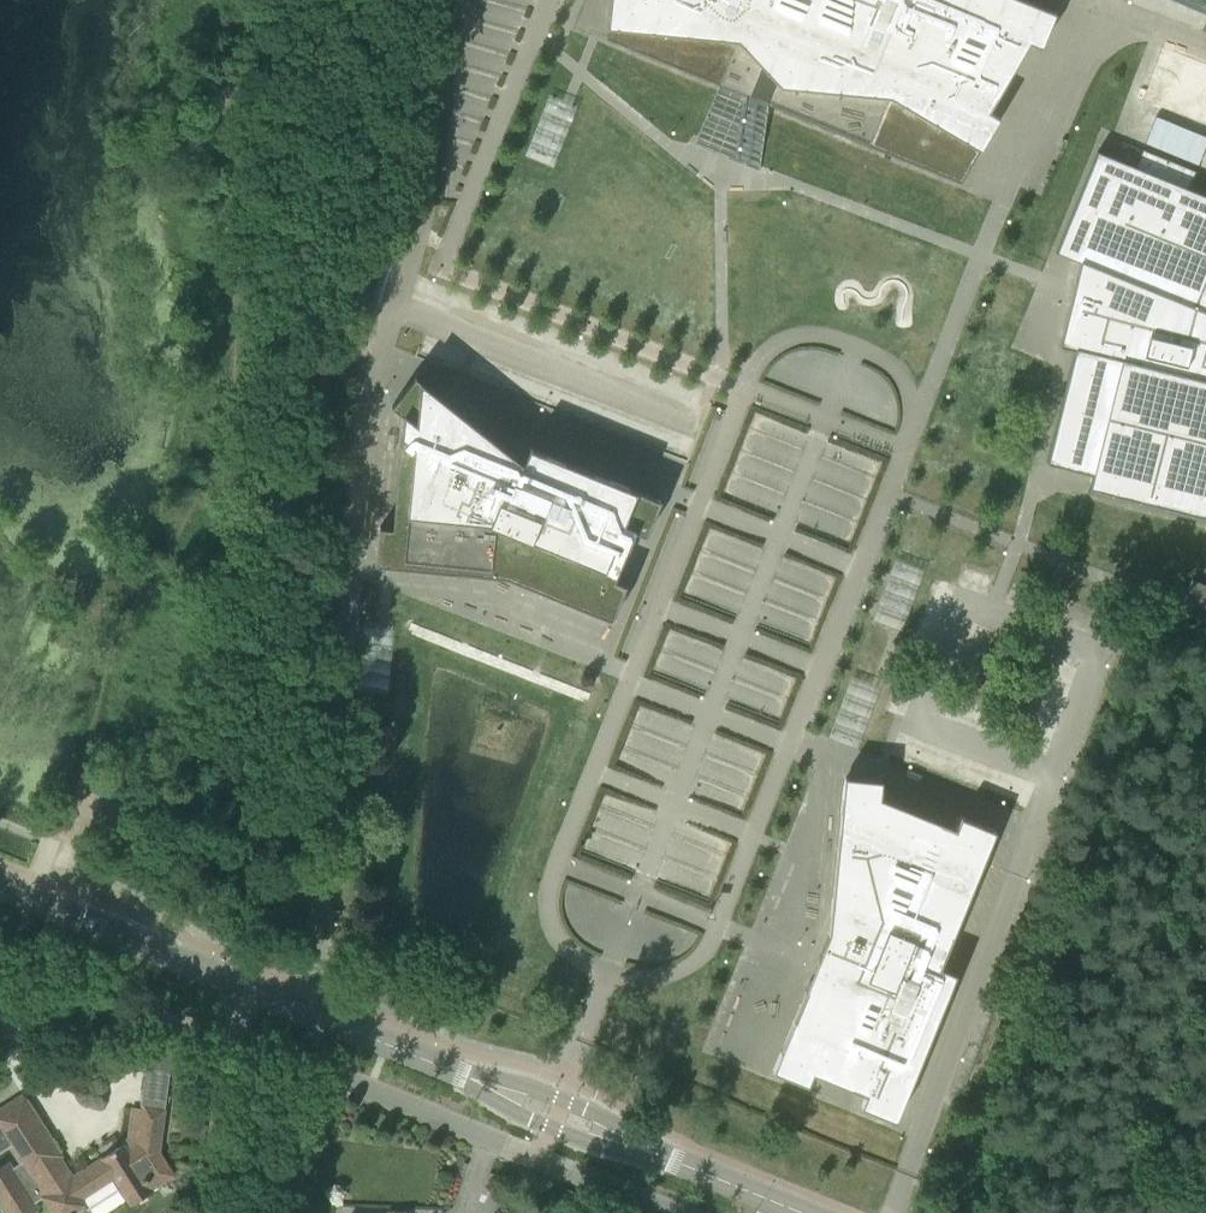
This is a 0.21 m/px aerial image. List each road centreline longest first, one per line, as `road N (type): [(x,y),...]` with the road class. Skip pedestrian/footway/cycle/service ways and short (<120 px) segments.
road 1 (tertiary): [(801,1212),(234,981)]
road 2 (residential): [(234,981),(224,1036),(683,1212)]
road 3 (tertiary): [(234,981),(0,887)]

